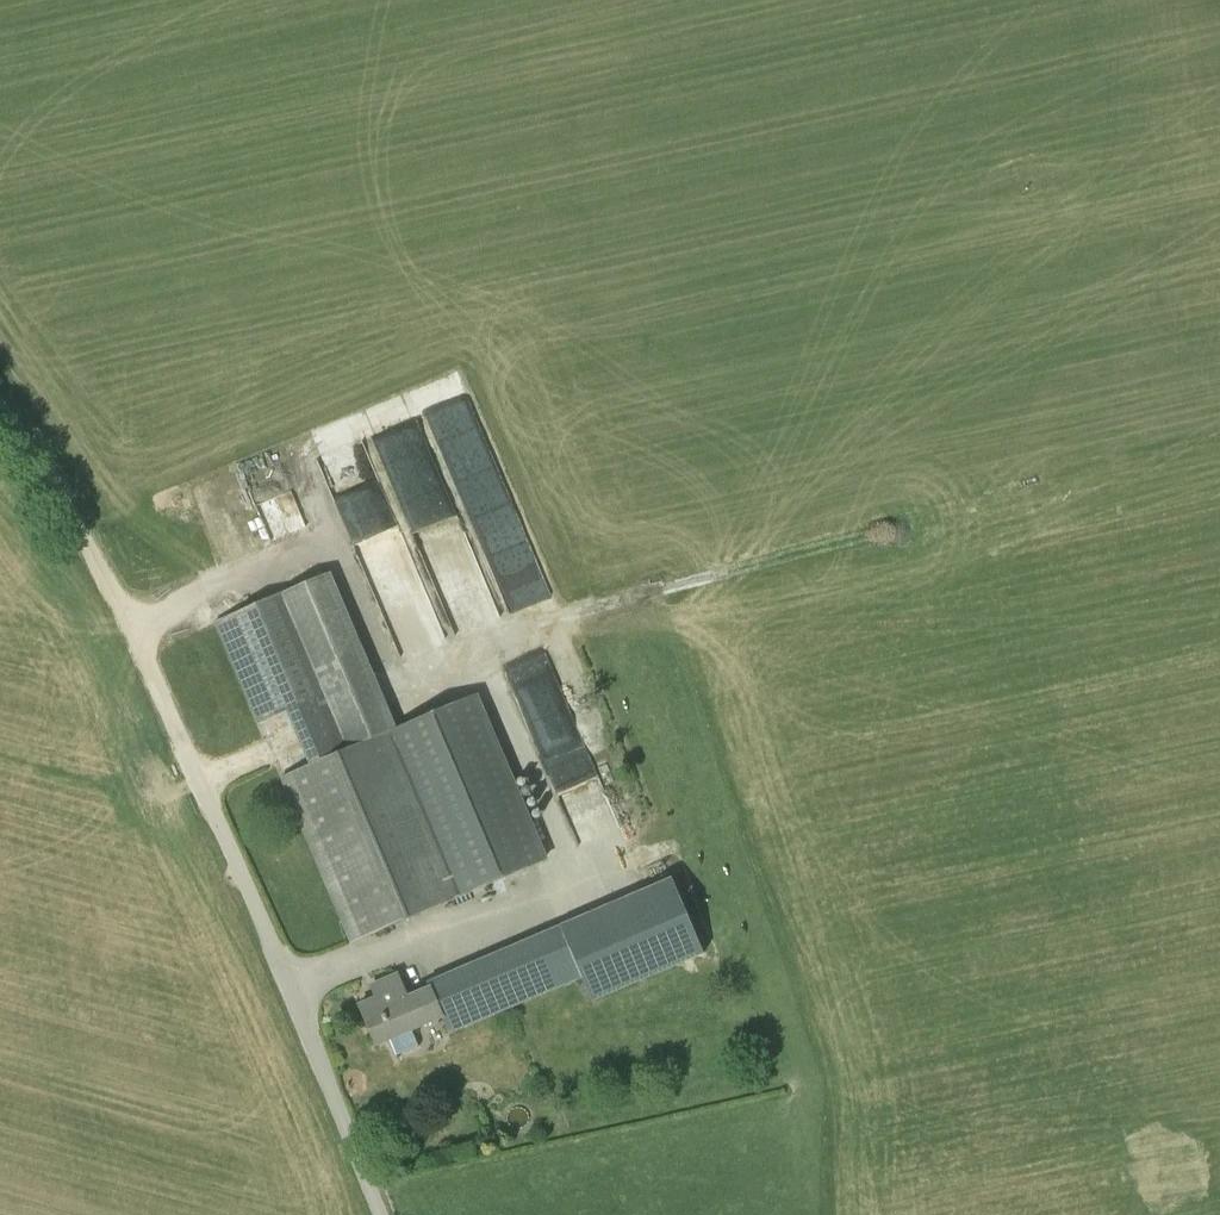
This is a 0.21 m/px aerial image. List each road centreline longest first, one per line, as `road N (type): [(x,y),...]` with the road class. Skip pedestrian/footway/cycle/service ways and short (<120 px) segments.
road 1 (track): [(182,747),(83,536),(0,403)]

